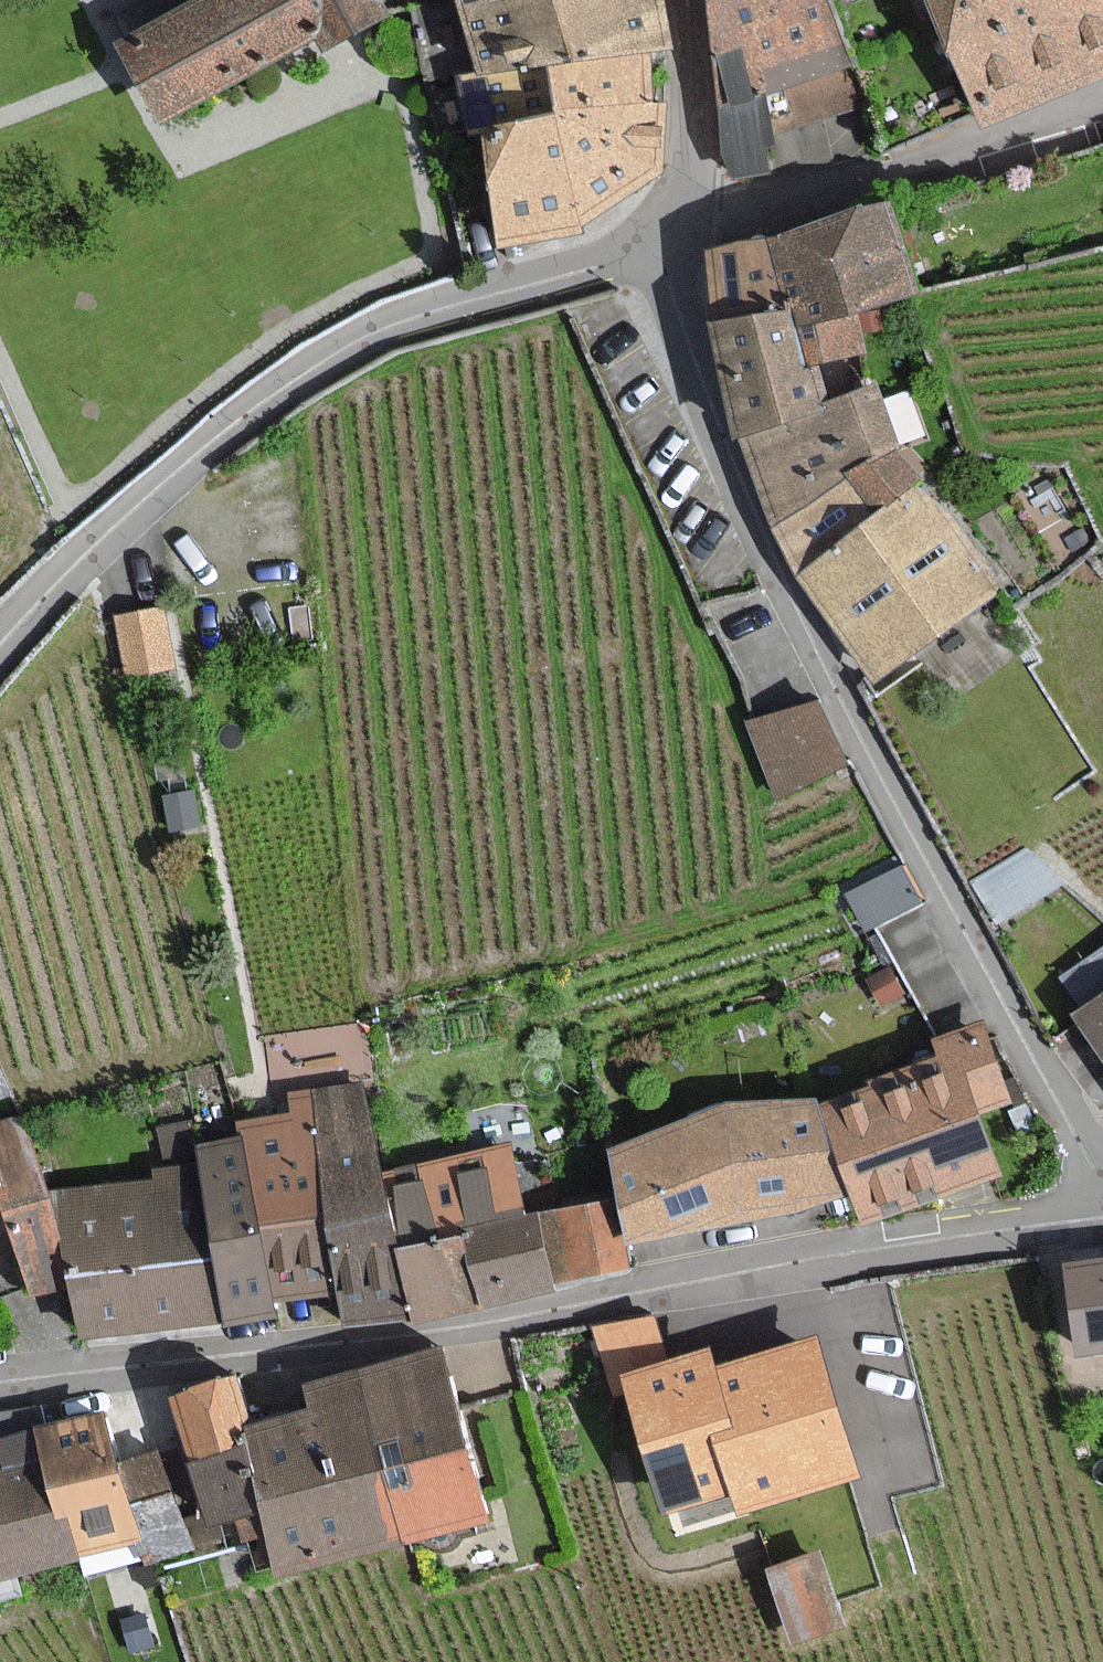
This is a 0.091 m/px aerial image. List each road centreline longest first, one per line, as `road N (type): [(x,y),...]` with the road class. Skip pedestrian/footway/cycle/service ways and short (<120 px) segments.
road 1 (residential): [(1102,1216),(513,1317),(0,1384)]
road 2 (residential): [(1102,1188),(737,498),(682,347),(686,231)]
road 3 (residential): [(686,231),(429,310),(293,378),(95,546),(0,643)]
road 4 (residential): [(1102,96),(686,231)]
road 5 (residential): [(686,231),(675,0)]

